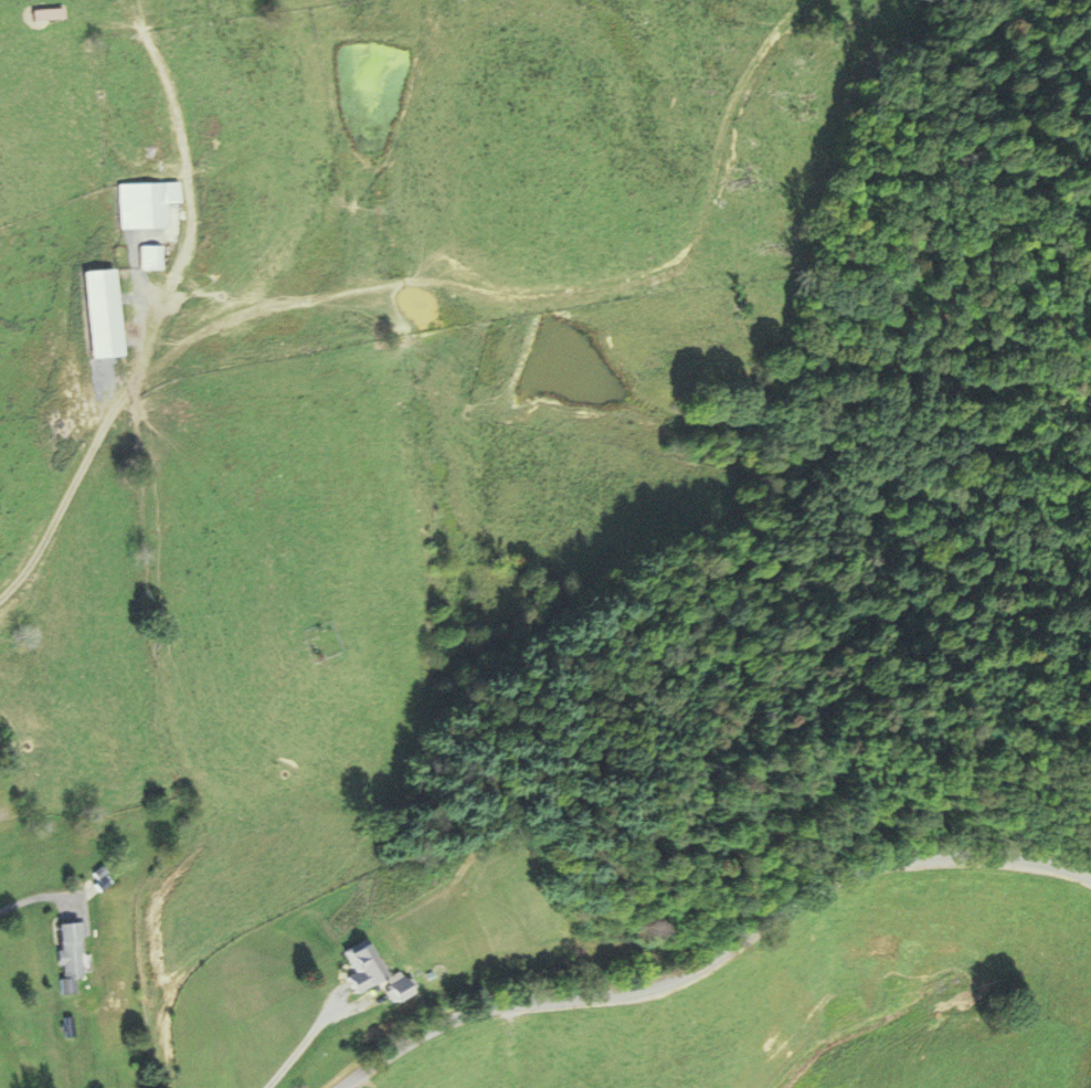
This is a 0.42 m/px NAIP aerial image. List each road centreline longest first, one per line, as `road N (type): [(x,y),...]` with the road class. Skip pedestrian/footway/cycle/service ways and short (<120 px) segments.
road 1 (tertiary): [(342,1087),(419,1035),(464,1017),(616,994),(689,972),(818,885),(861,870),(1016,862),(1090,880)]

